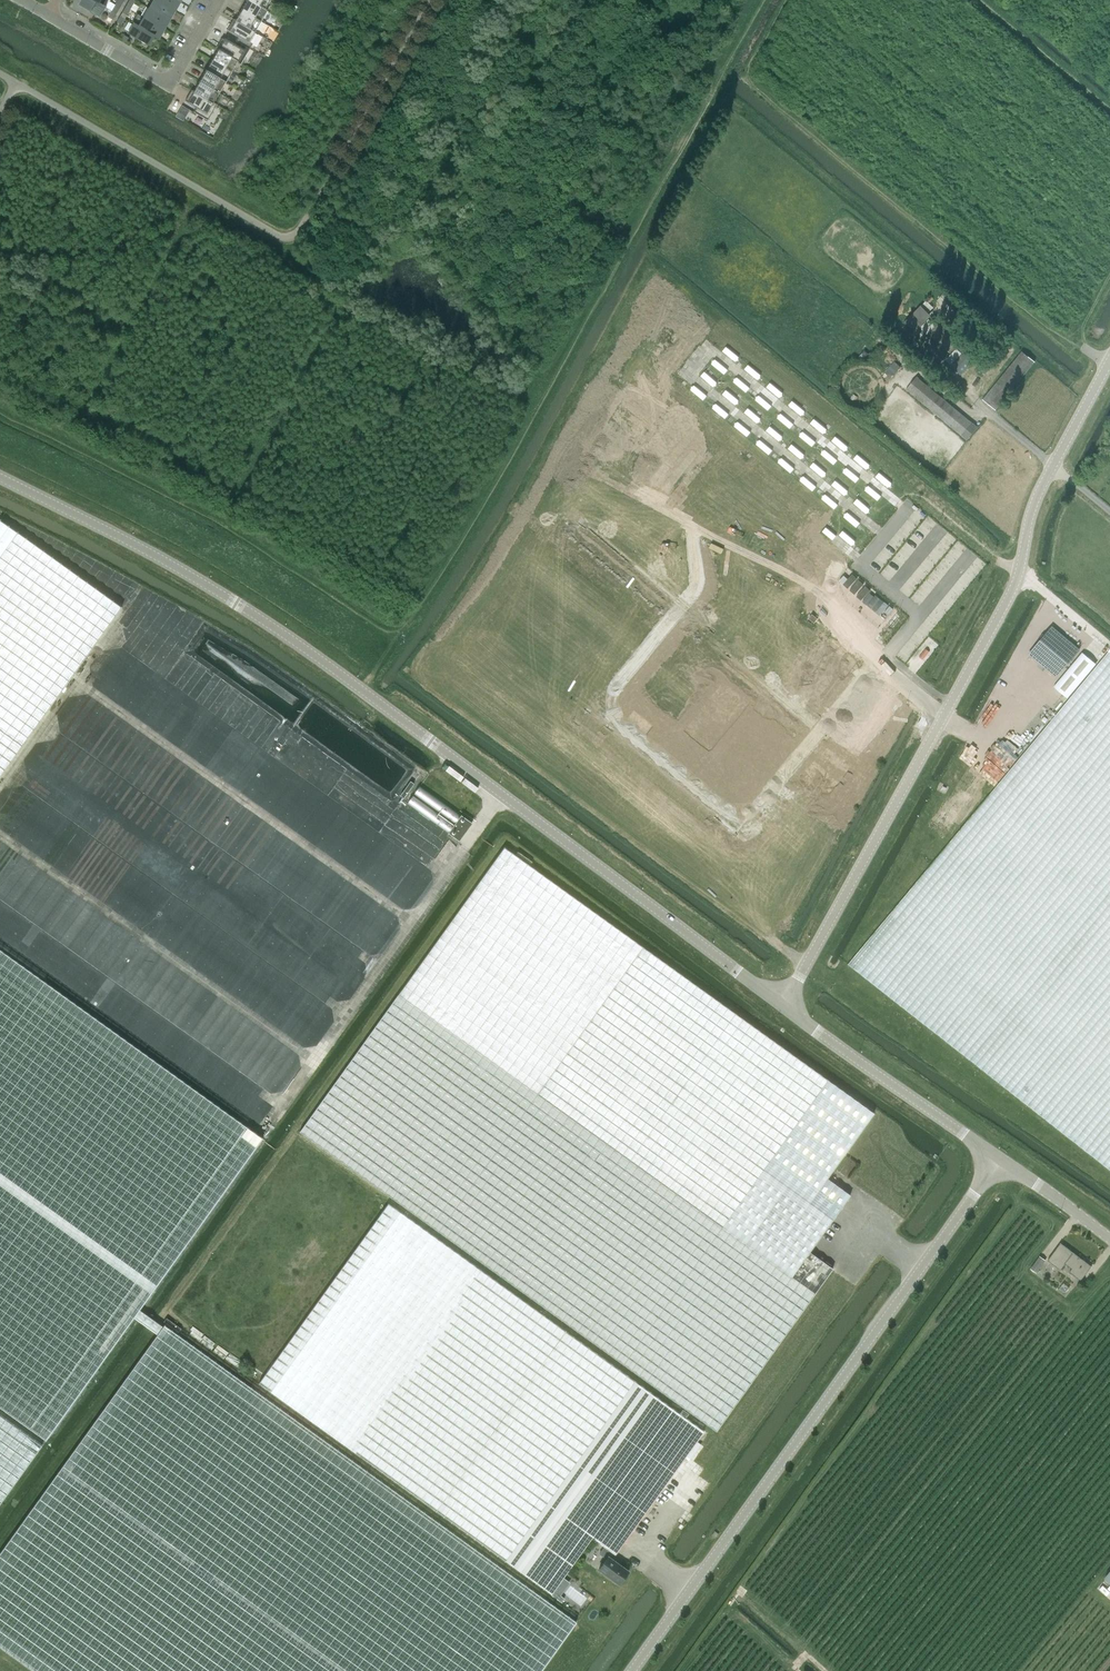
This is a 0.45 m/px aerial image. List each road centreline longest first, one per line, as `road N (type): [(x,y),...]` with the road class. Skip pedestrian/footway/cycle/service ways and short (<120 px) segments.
road 1 (unclassified): [(785,1008),(238,605),(0,481)]
road 2 (unclassified): [(634,1670),(1001,1160)]
road 3 (unclassified): [(785,1008),(944,717)]
road 4 (unclassified): [(944,717),(1017,584),(1036,503),(1053,469)]
road 5 (unclassified): [(1001,1160),(785,1008)]
road 6 (residential): [(219,0),(172,79),(158,81),(49,16)]
road 7 (unclassified): [(1109,1239),(1001,1160)]

